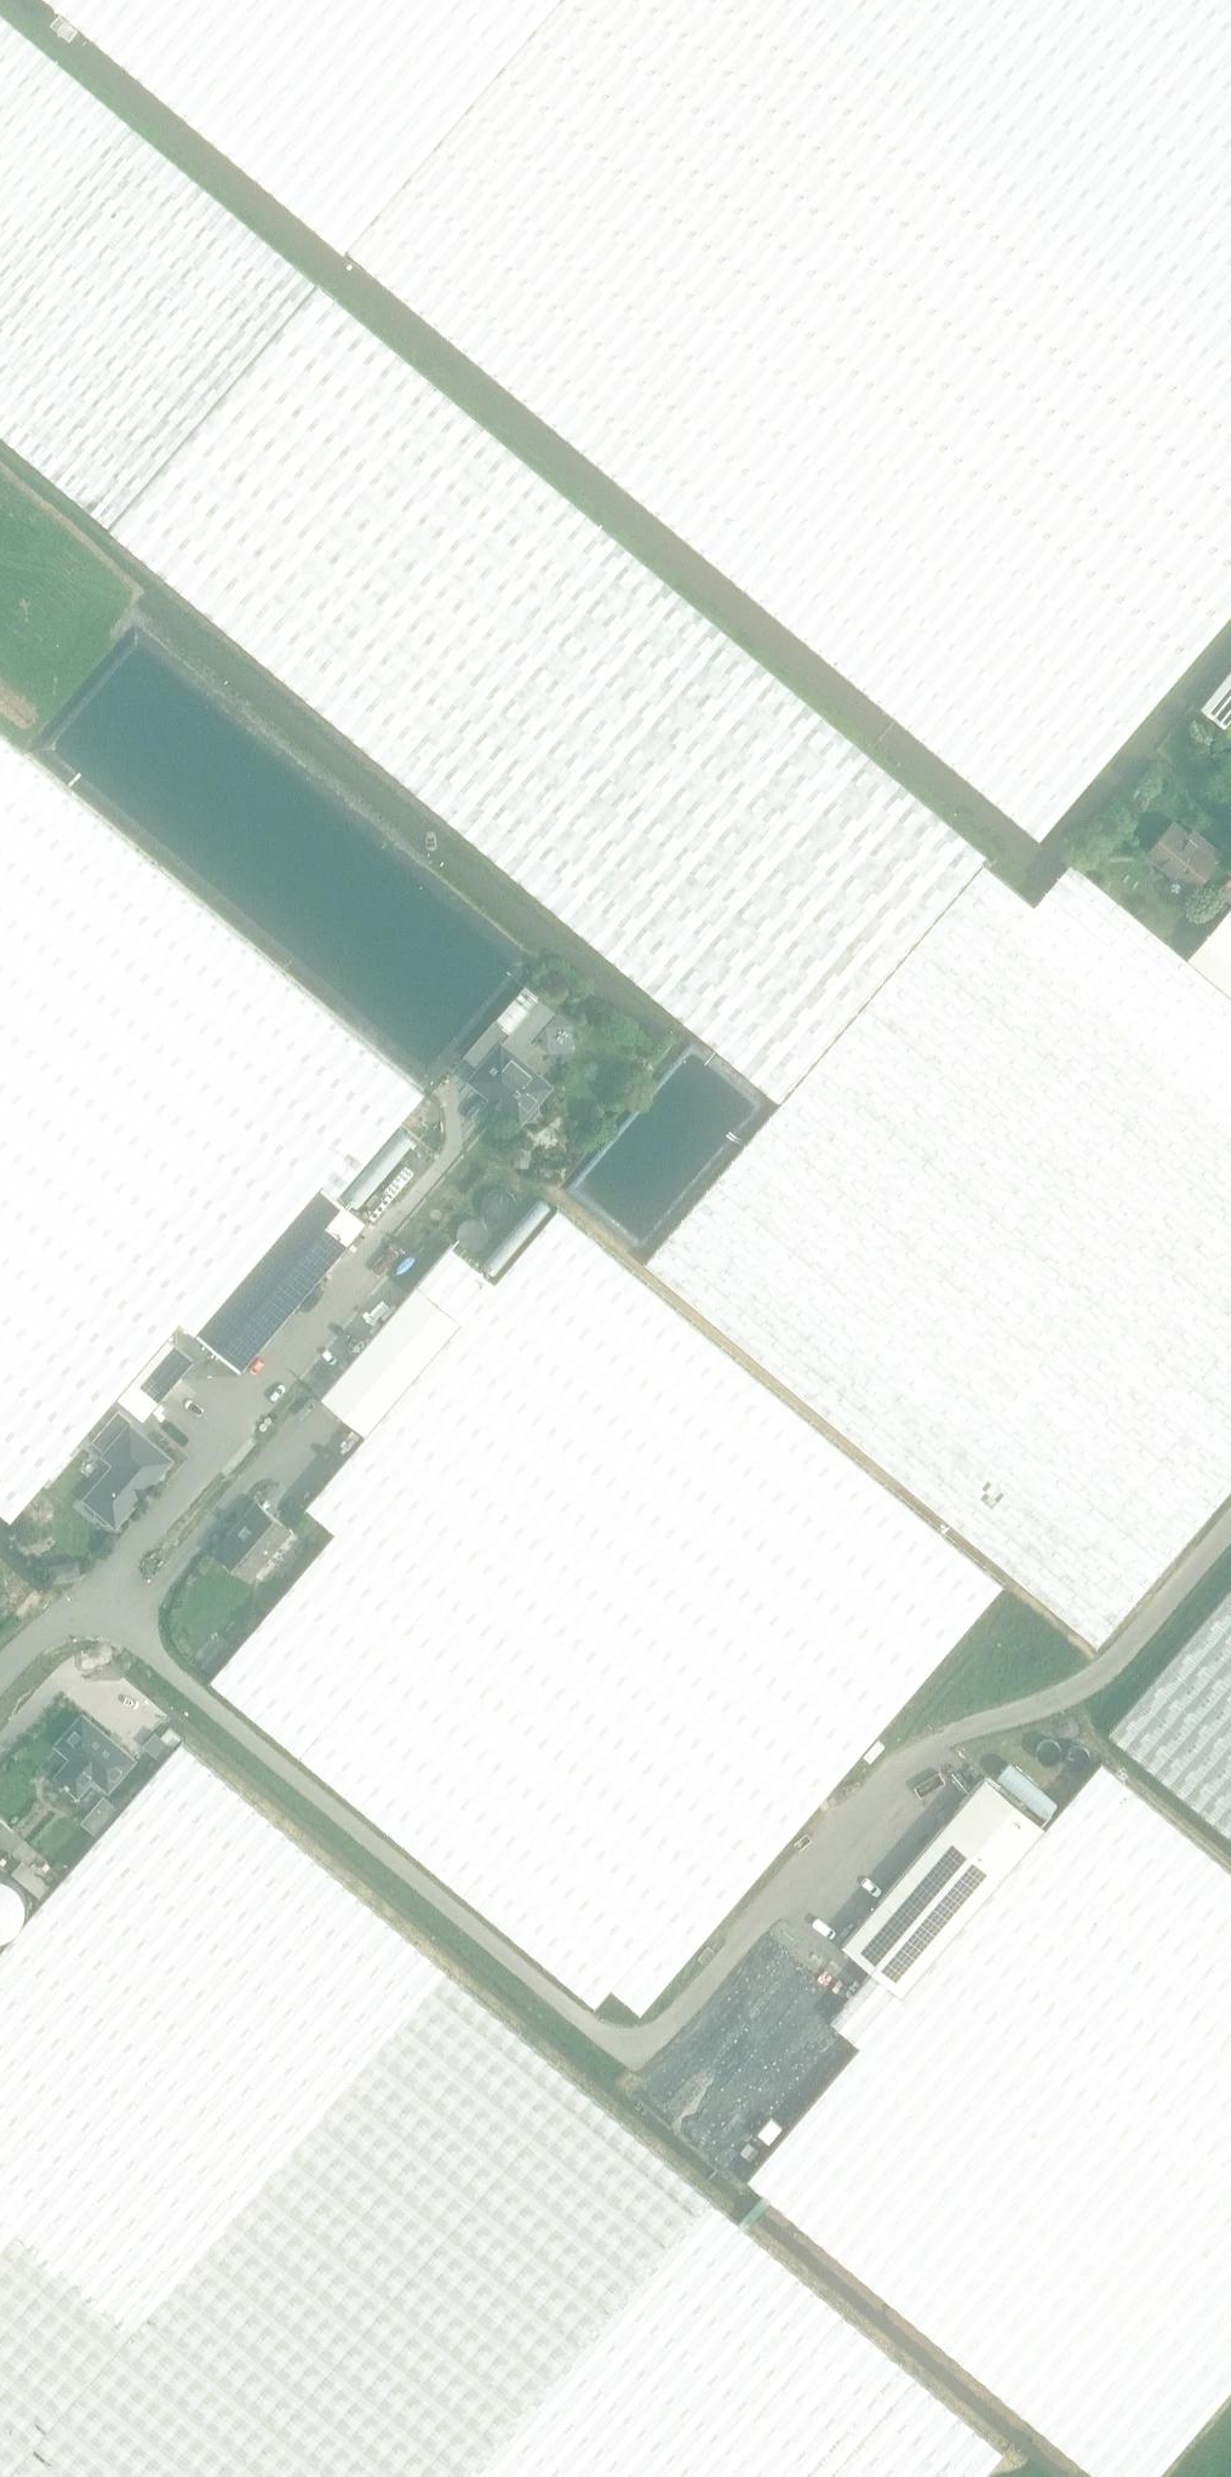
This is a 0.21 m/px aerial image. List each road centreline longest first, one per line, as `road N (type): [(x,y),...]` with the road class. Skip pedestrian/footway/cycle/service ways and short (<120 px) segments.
road 1 (unclassified): [(1230,1528),(1088,1696),(911,1760),(642,2078),(107,1630),(42,1628),(0,1677)]

